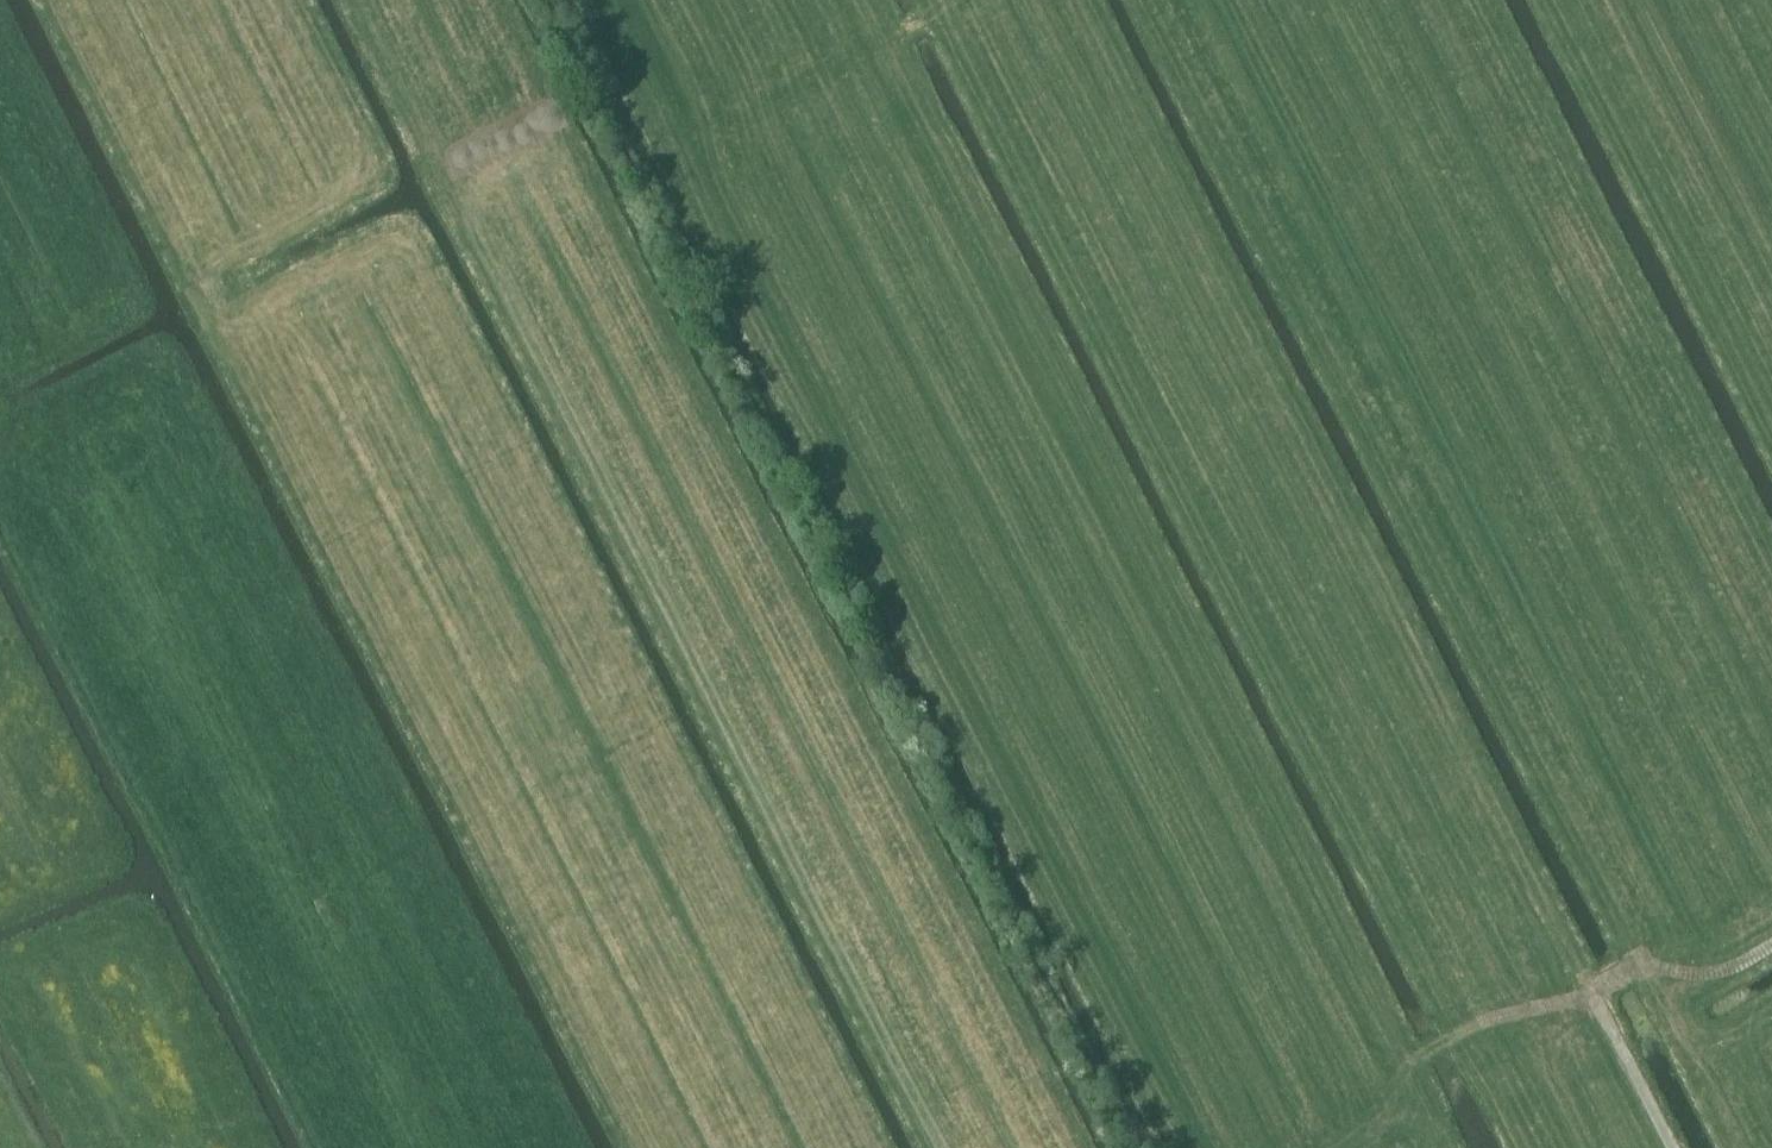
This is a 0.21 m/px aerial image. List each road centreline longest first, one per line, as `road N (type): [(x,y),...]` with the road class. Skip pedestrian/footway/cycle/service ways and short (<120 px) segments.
road 1 (track): [(1672,1147),(1593,989),(1480,1022)]
road 2 (track): [(1593,989),(1632,969),(1700,973),(1745,962),(1771,944)]

